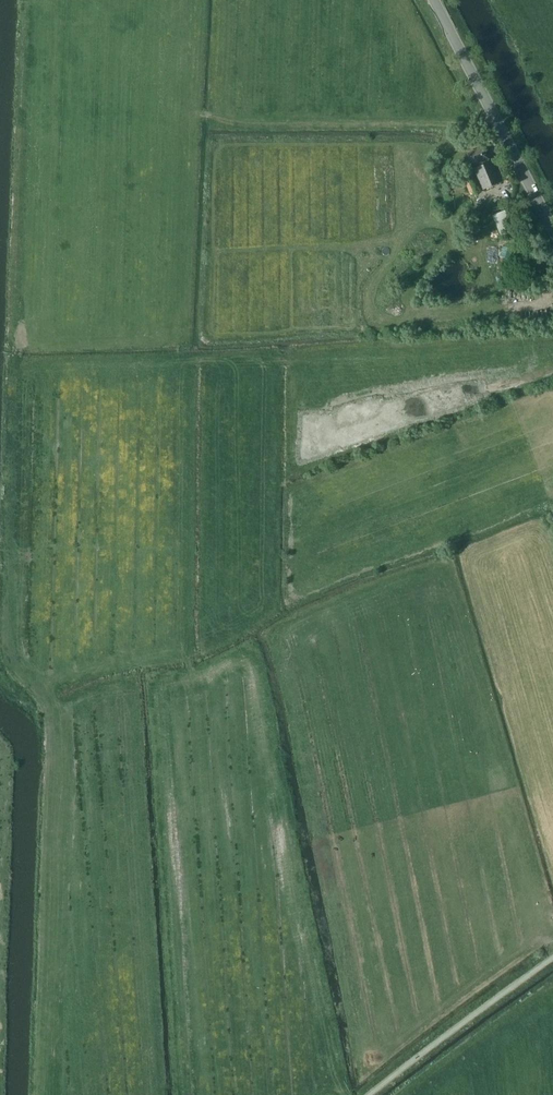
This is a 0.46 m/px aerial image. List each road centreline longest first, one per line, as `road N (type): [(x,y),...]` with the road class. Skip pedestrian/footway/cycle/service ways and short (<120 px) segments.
road 1 (secondary): [(552,229),(434,0)]

